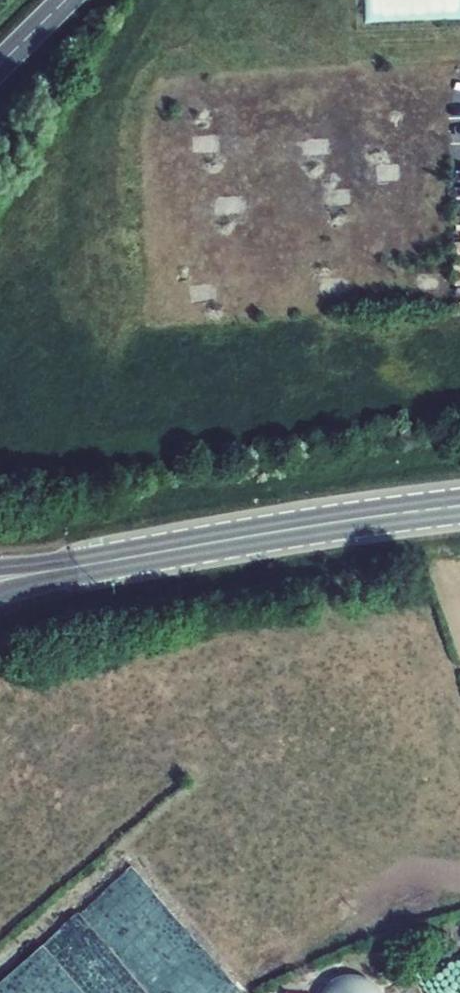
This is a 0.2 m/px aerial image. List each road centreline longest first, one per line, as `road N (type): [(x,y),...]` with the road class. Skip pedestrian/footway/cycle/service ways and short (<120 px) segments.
road 1 (secondary): [(89,564),(459,507)]

